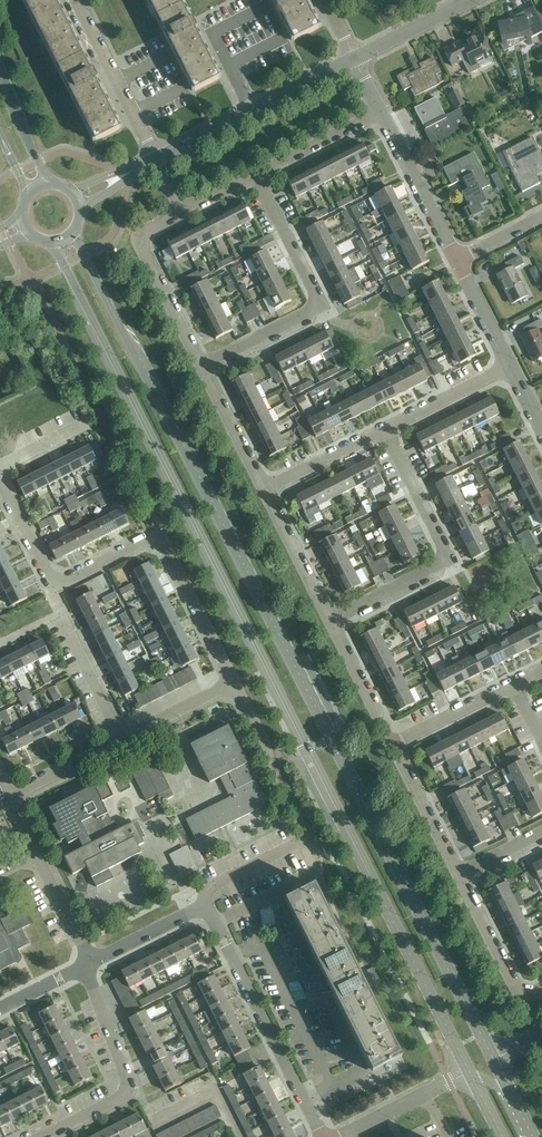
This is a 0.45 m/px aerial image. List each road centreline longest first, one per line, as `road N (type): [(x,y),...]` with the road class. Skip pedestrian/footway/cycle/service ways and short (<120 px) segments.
road 1 (secondary): [(55,239),(469,1073)]
road 2 (secondary): [(493,1059),(70,231)]
road 3 (residential): [(232,686),(159,537),(72,579),(53,579),(0,481)]
road 4 (residential): [(201,910),(207,890),(312,838),(232,686)]
road 5 (residential): [(331,622),(450,562),(384,431)]
road 6 (residential): [(202,367),(320,307),(256,175)]
road 7 (residential): [(324,1136),(216,923),(201,910)]
road 8 (residential): [(41,1136),(129,1086),(87,966)]
road 9 (residential): [(202,367),(139,238),(180,213)]
road 10 (residential): [(155,160),(74,0)]
road 11 (residential): [(456,259),(380,112)]
road 12 (residential): [(541,985),(524,990),(510,983),(457,875)]
road 13 (residential): [(331,622),(265,490)]
road 14 (residential): [(338,1136),(469,1073)]
road 15 (residential): [(457,875),(393,748)]
road 16 (residential): [(384,431),(510,367)]
road 17 (residential): [(393,748),(331,622)]
road 18 (residential): [(256,175),(380,112)]
road 19 (residential): [(265,490),(202,367)]
road 20 (residential): [(122,740),(61,617)]
road 21 (residential): [(393,748),(514,686)]
road 22 (residential): [(265,490),(384,431)]
road 23 (residential): [(355,59),(471,0)]
road 24 (residential): [(8,798),(122,740)]
road 25 (residential): [(87,966),(33,851)]
road 26 (residential): [(87,966),(201,910)]
road 27 (secondary): [(49,186),(0,70)]
road 28 (residential): [(122,740),(232,686)]
road 29 (residential): [(510,367),(456,259)]

